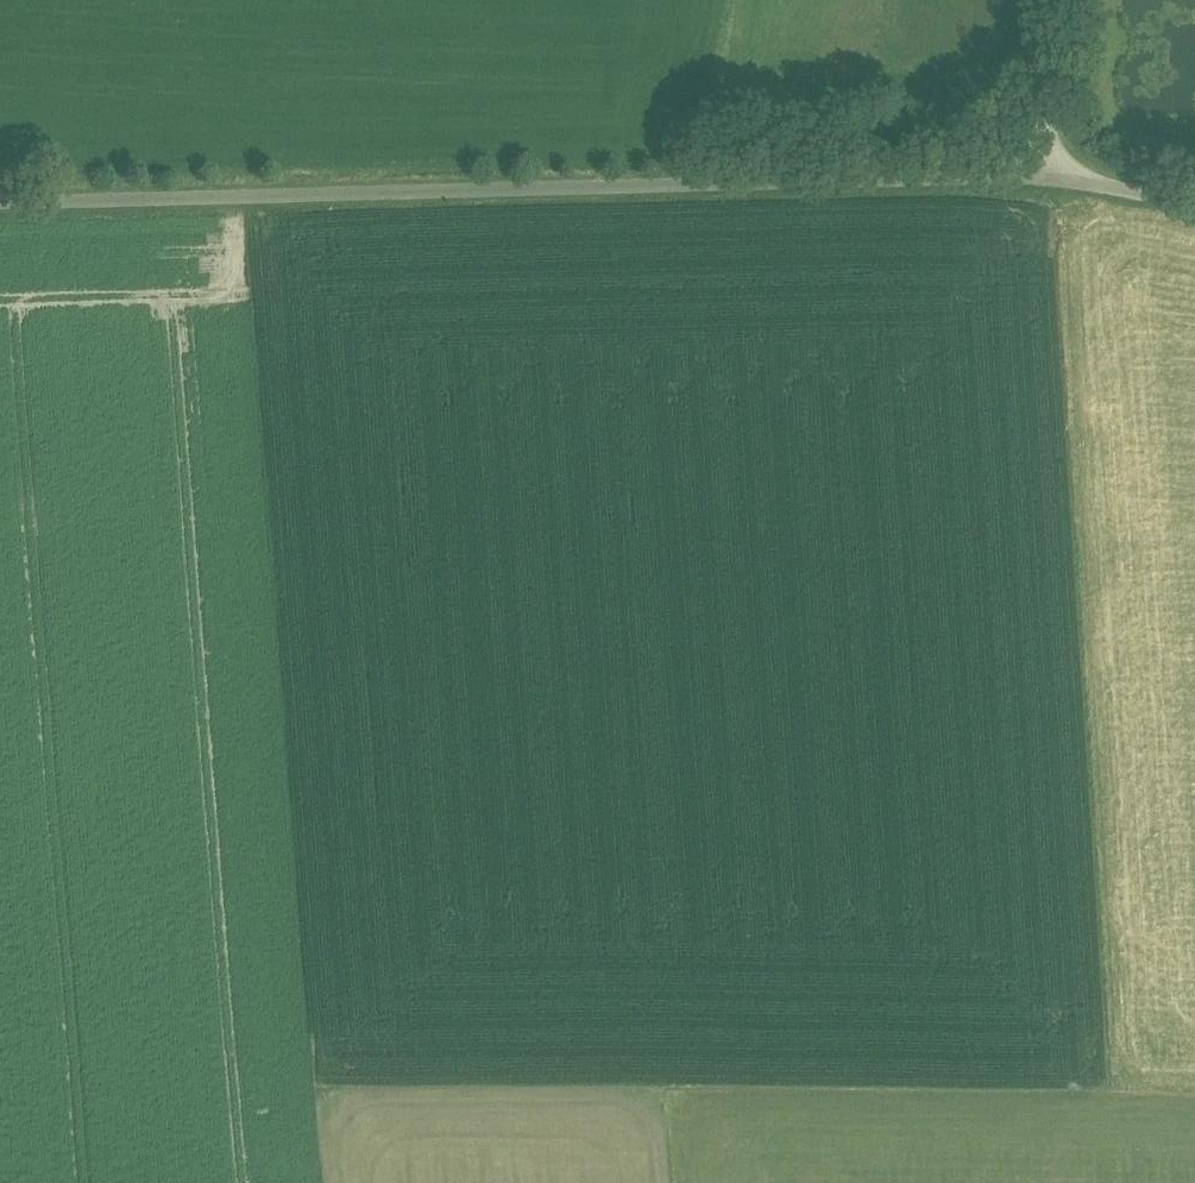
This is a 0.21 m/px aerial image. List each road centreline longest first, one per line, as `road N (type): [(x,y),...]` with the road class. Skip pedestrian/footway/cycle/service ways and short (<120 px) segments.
road 1 (unclassified): [(0,200),(1046,178)]
road 2 (unclassified): [(1046,178),(1049,0)]
road 3 (unclassified): [(1194,203),(1046,178)]

